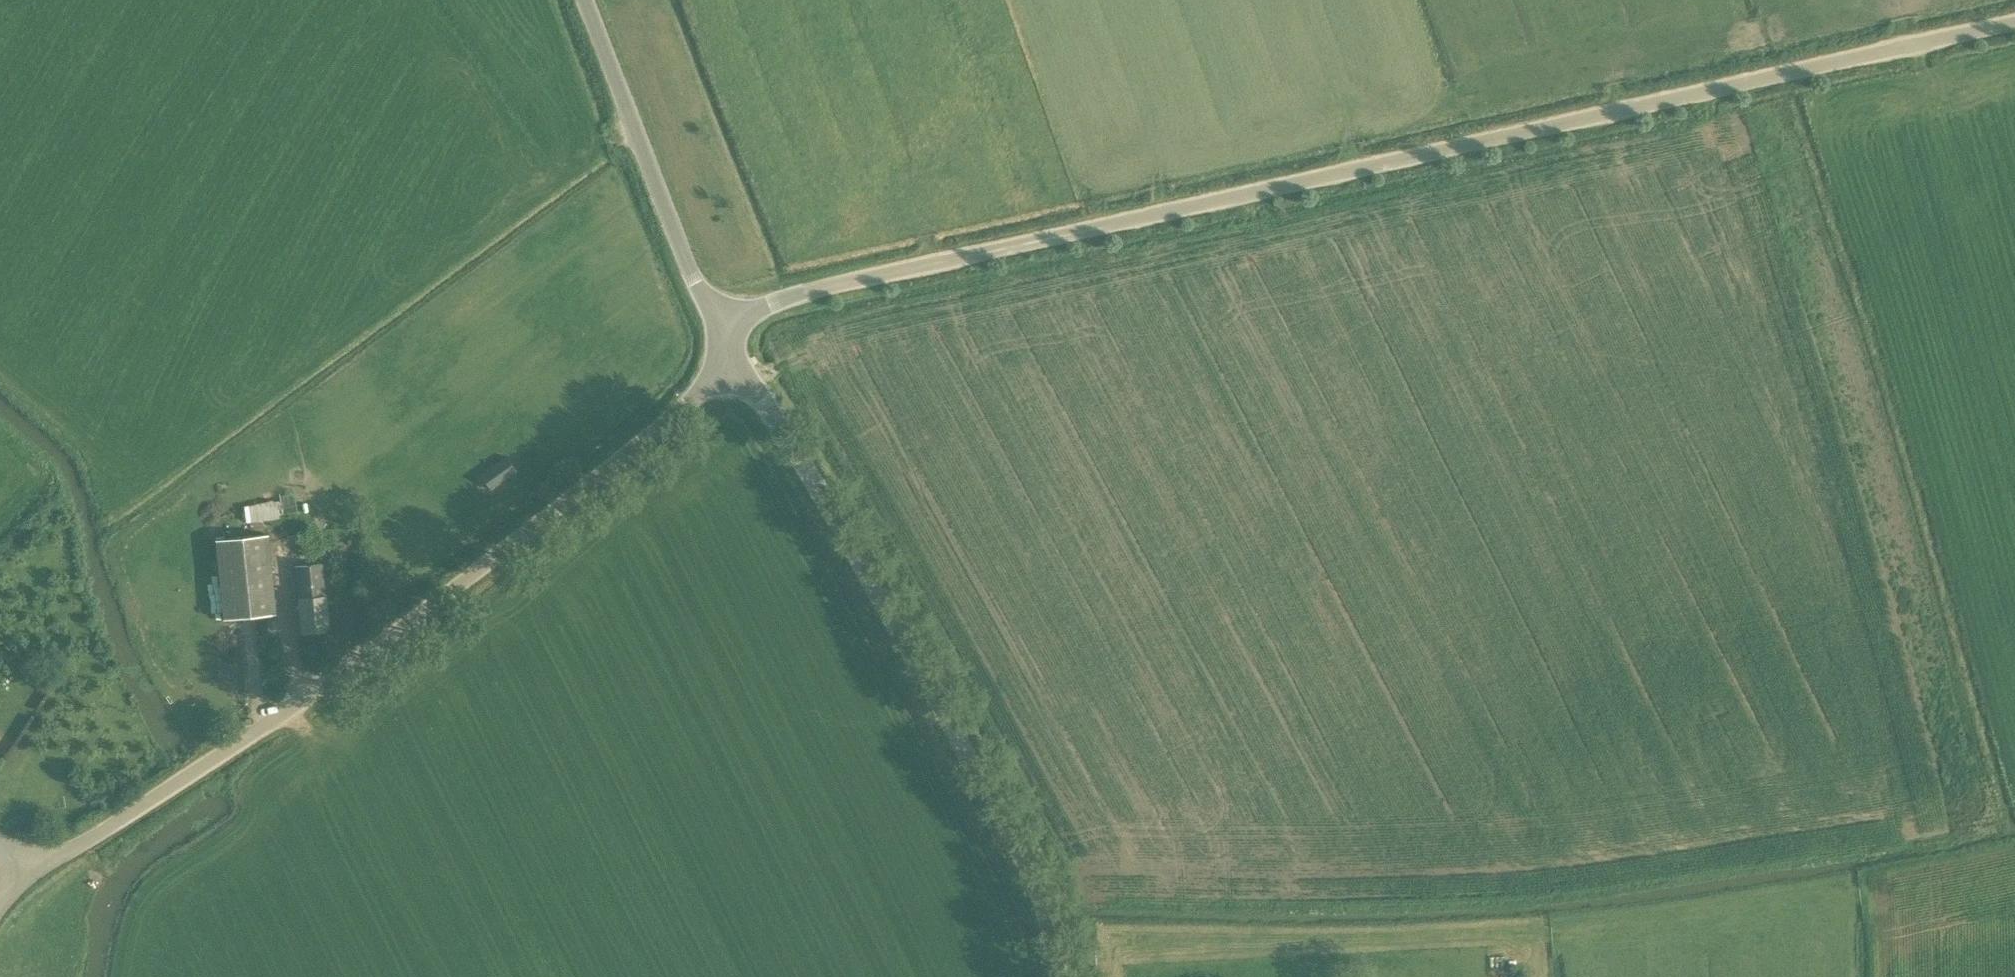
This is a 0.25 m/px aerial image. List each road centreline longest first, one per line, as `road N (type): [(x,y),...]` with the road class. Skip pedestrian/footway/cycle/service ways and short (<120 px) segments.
road 1 (unclassified): [(728,343),(765,310),(837,290),(2014,25)]
road 2 (unclassified): [(31,873),(119,824),(394,641),(686,415),(728,343)]
road 3 (unclassified): [(1067,976),(1066,944),(1033,869),(728,343)]
road 4 (unclassified): [(728,343),(684,259),(586,0)]

